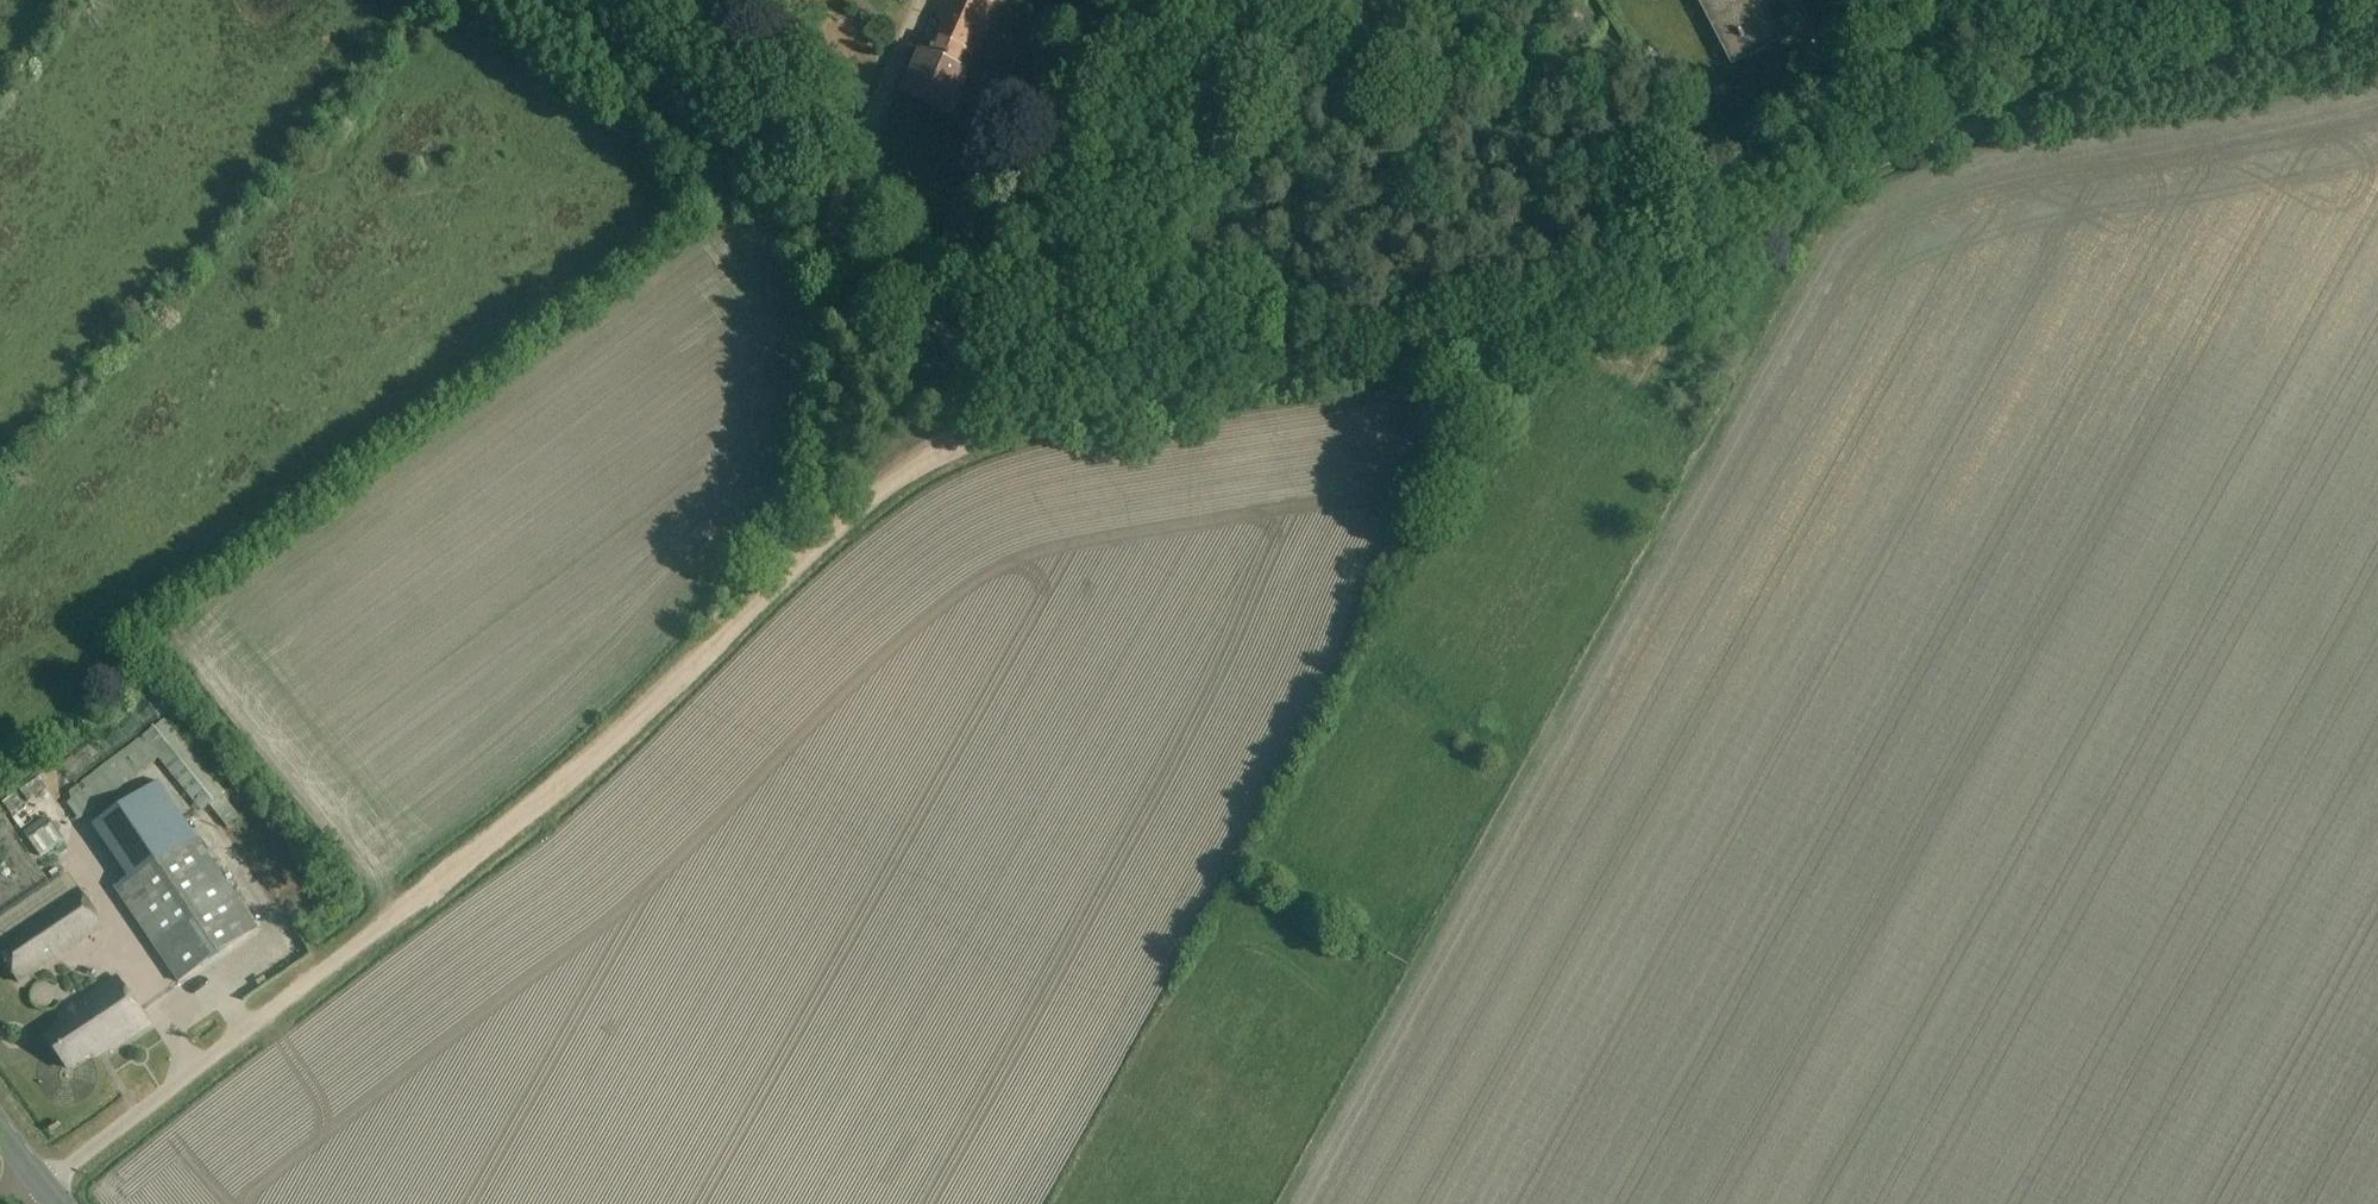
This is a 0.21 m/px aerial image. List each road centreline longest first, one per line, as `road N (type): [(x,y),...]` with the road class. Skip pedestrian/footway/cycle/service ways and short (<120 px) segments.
road 1 (track): [(1037,420),(1469,348),(1569,314),(1901,148),(2053,104),(2377,42)]
road 2 (track): [(943,449),(834,527),(541,801),(42,1186)]

